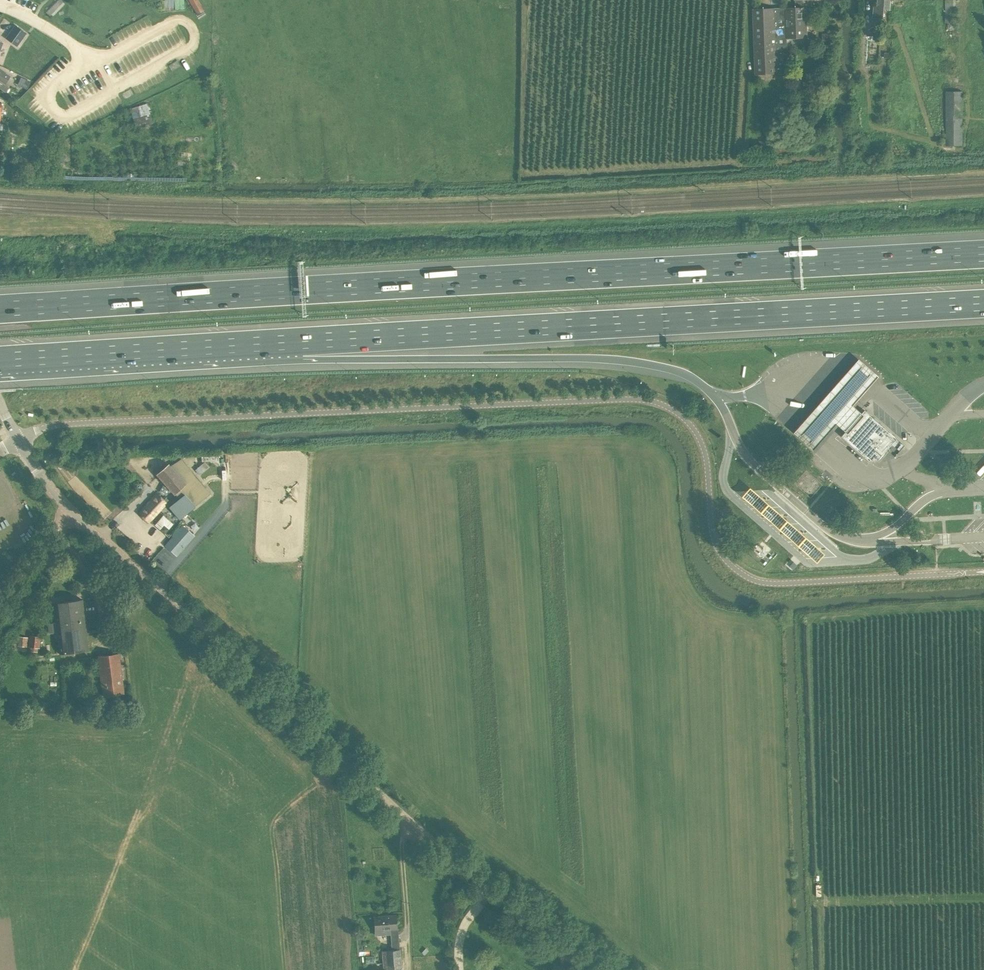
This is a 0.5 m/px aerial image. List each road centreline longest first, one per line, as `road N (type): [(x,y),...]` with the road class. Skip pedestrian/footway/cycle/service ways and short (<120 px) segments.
road 1 (unclassified): [(983,572),(765,585),(744,575),(718,548),(706,448),(693,424),(668,405),(634,398),(84,423),(18,441)]
road 2 (motorway): [(983,253),(0,310)]
road 3 (motorway): [(271,343),(983,303)]
road 4 (tertiary): [(599,969),(402,817),(281,694),(69,512)]
road 5 (motorway): [(271,343),(600,358),(674,369),(713,393)]
road 6 (motorway): [(0,358),(271,343)]
road 7 (unclassified): [(0,611),(69,512)]

